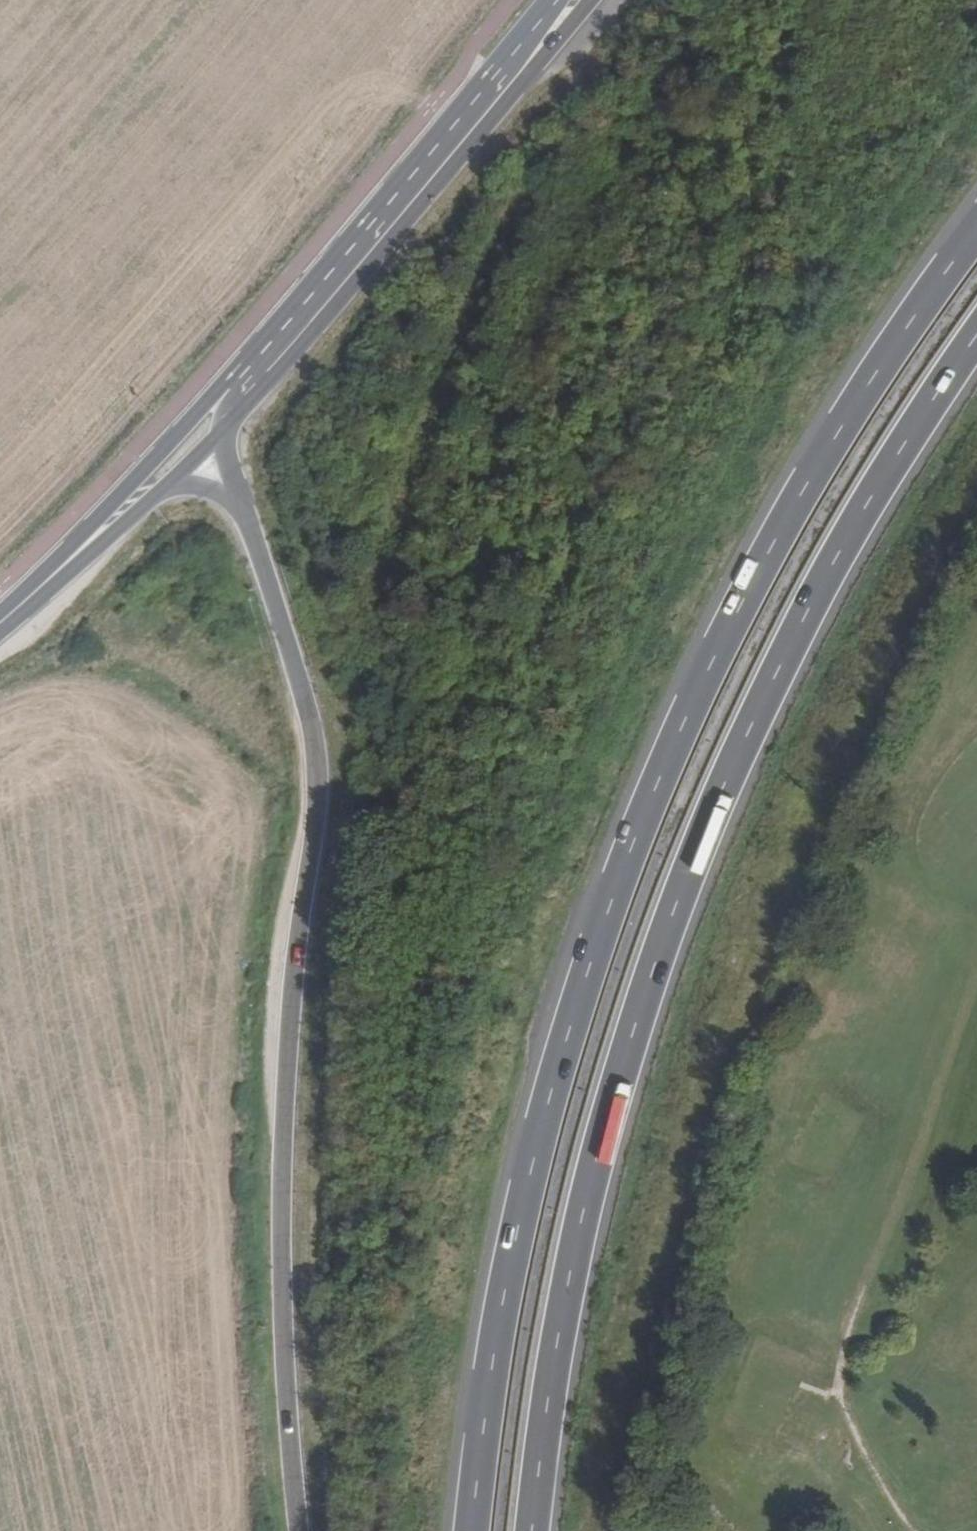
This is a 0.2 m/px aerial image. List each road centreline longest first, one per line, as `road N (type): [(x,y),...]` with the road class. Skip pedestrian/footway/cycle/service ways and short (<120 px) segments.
road 1 (trunk): [(976,228),(801,493),(725,635),(613,895),(506,1269),(471,1530)]
road 2 (trunk): [(530,1530),(567,1280),(595,1152),(670,915),(776,671),(850,530),(976,333)]
road 3 (trunk): [(210,423),(313,762),(277,1103),(274,1282),(293,1530)]
road 4 (tertiary): [(570,0),(382,232),(210,423)]
road 5 (tertiary): [(210,423),(0,617)]

